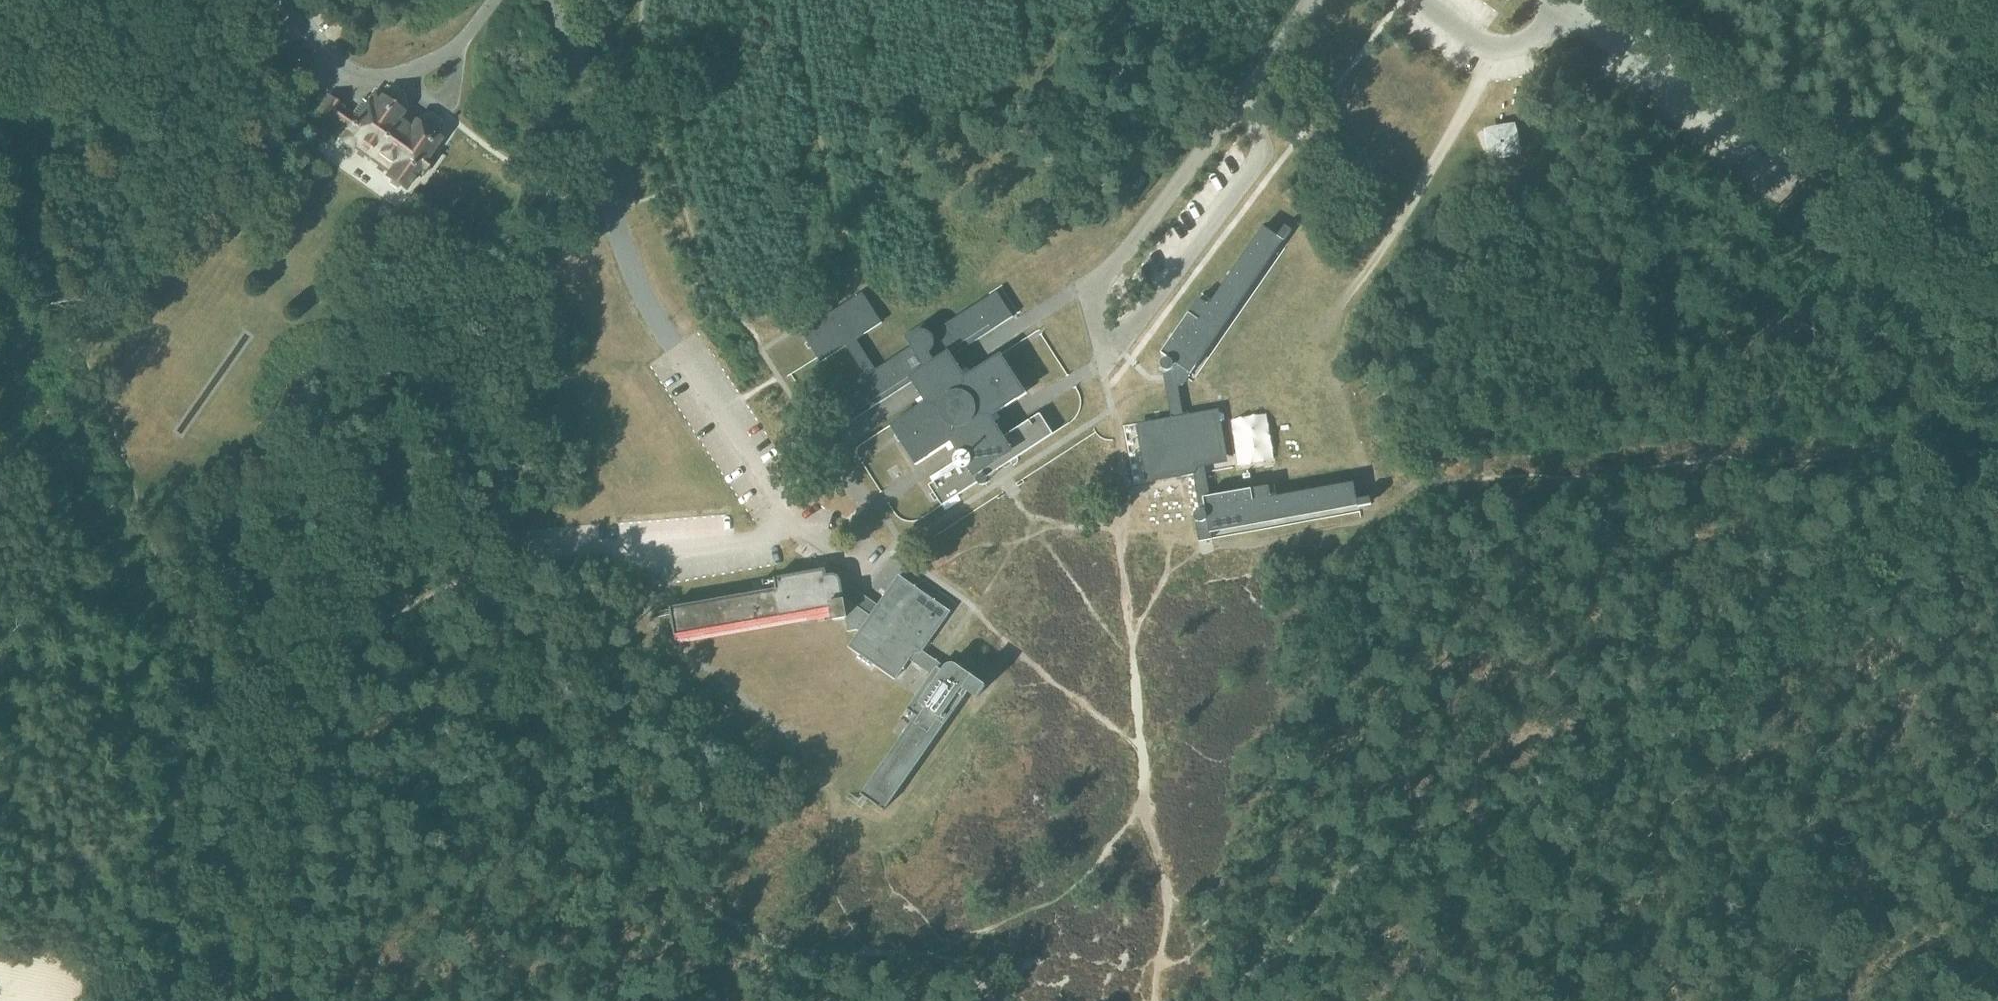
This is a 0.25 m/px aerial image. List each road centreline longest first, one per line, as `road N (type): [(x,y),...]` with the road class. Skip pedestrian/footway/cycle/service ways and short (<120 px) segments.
road 1 (unclassified): [(803,535),(648,301),(552,0)]
road 2 (unclassified): [(494,0),(443,57),(363,77),(285,0)]
road 3 (track): [(1375,271),(1495,51)]
road 4 (track): [(1835,198),(1997,319)]
road 5 (track): [(0,177),(75,364)]
road 6 (track): [(1997,148),(1952,0)]

